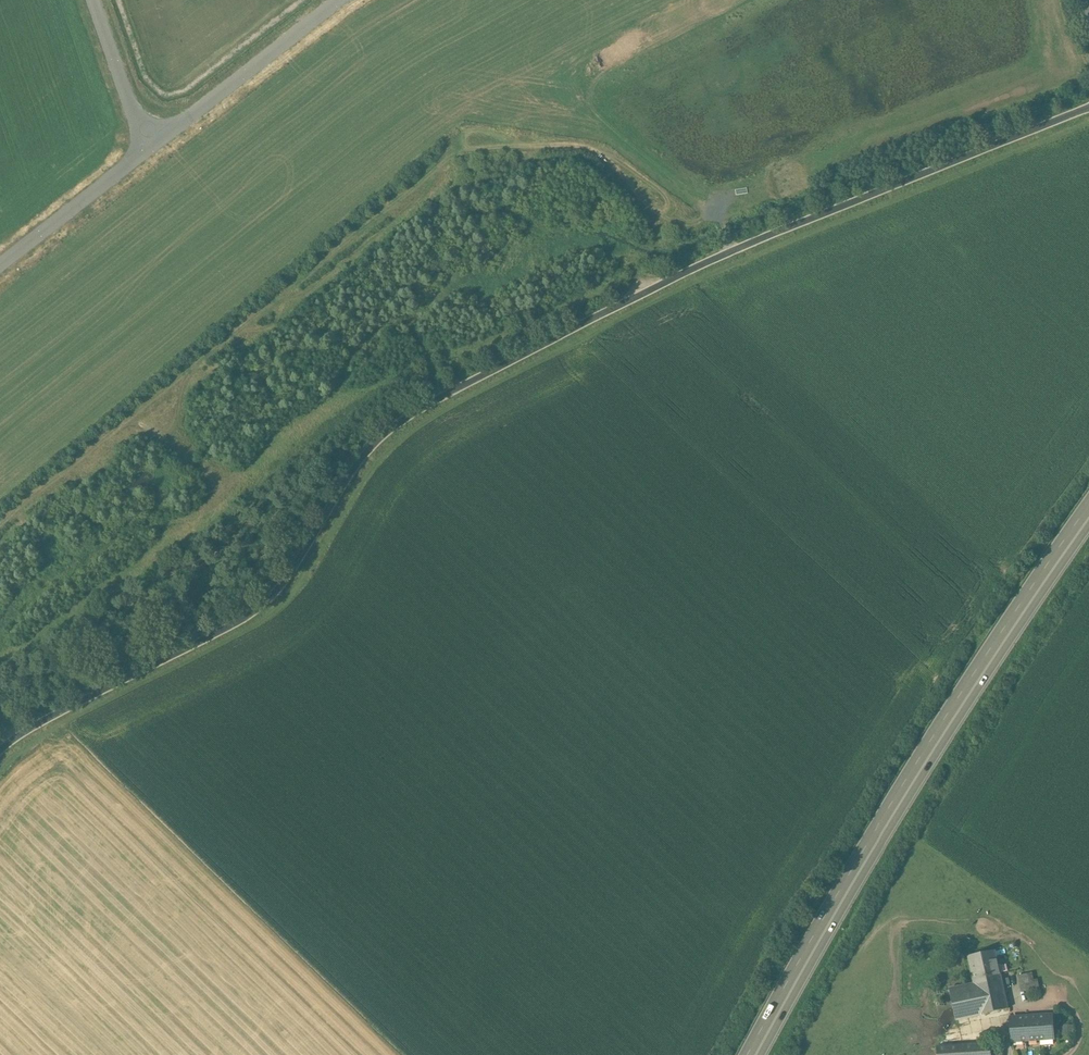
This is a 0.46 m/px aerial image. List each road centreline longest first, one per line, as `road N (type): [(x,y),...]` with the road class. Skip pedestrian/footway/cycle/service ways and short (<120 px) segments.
road 1 (unclassified): [(1088,109),(777,233),(430,403),(379,438),(275,593),(0,751)]
road 2 (trunk): [(1088,515),(818,929),(751,1054)]
road 3 (residential): [(153,146),(341,0)]
road 4 (residential): [(0,265),(153,146)]
road 5 (residential): [(153,146),(138,124),(95,0)]

